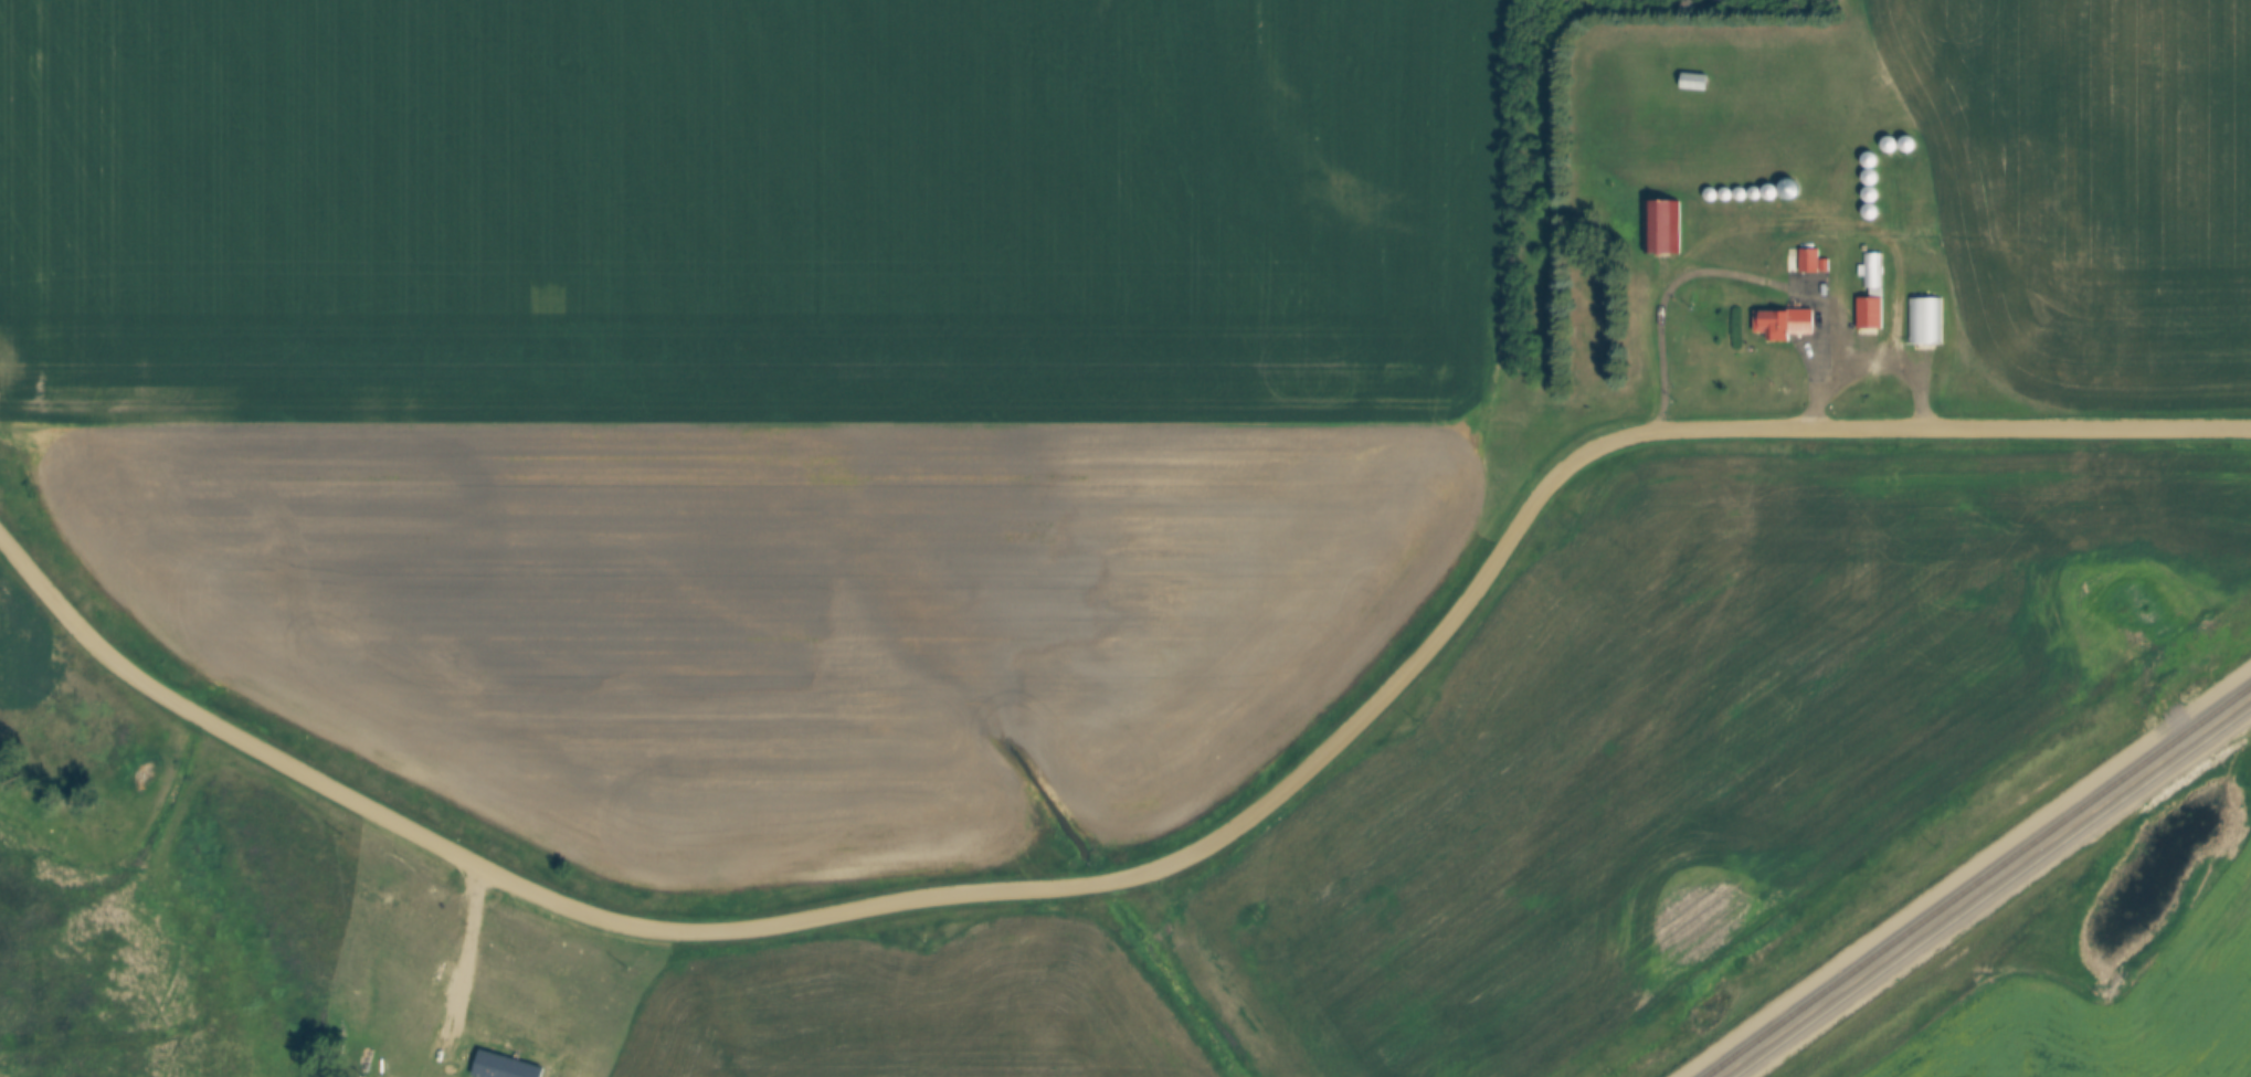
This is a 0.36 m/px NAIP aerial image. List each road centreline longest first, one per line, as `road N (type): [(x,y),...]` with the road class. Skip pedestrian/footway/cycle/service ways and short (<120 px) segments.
road 1 (residential): [(2250,430),(1815,426),(1615,436),(1536,495),(1471,598),(1362,724),(1200,851),(1116,880),(933,894),(726,935),(647,931),(577,911),(157,691),(82,630),(0,536)]

